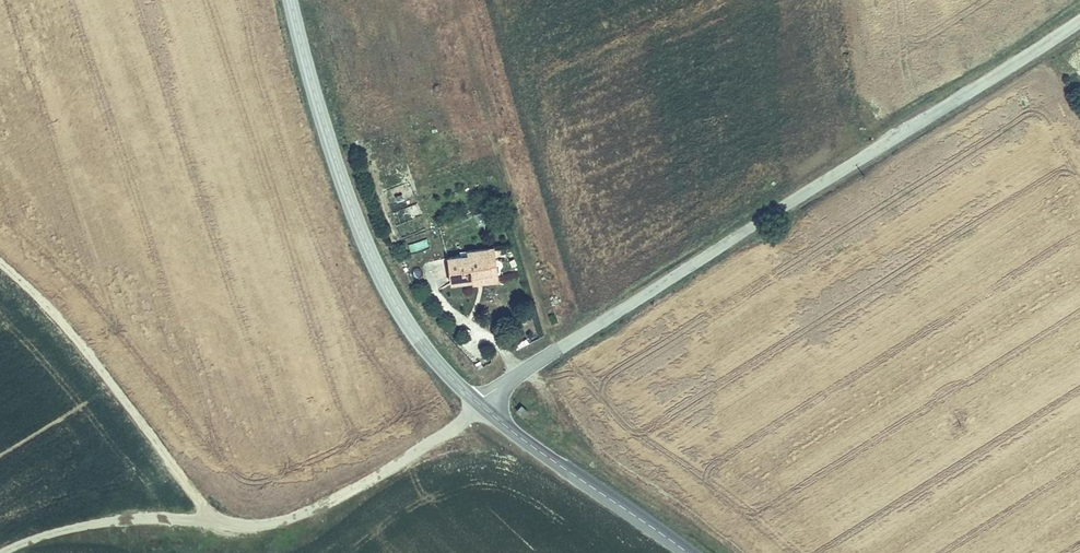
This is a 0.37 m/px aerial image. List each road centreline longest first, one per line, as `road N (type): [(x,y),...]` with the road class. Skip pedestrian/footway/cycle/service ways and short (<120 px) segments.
road 1 (unclassified): [(1079,16),(480,405)]
road 2 (tertiary): [(289,0),(371,260),(401,316),(480,405)]
road 3 (track): [(198,500),(218,521),(259,524),(327,505),(480,405)]
road 4 (track): [(0,265),(64,329),(198,500)]
road 5 (tertiary): [(480,405),(686,552)]
road 6 (track): [(218,521),(84,526),(1,552)]

